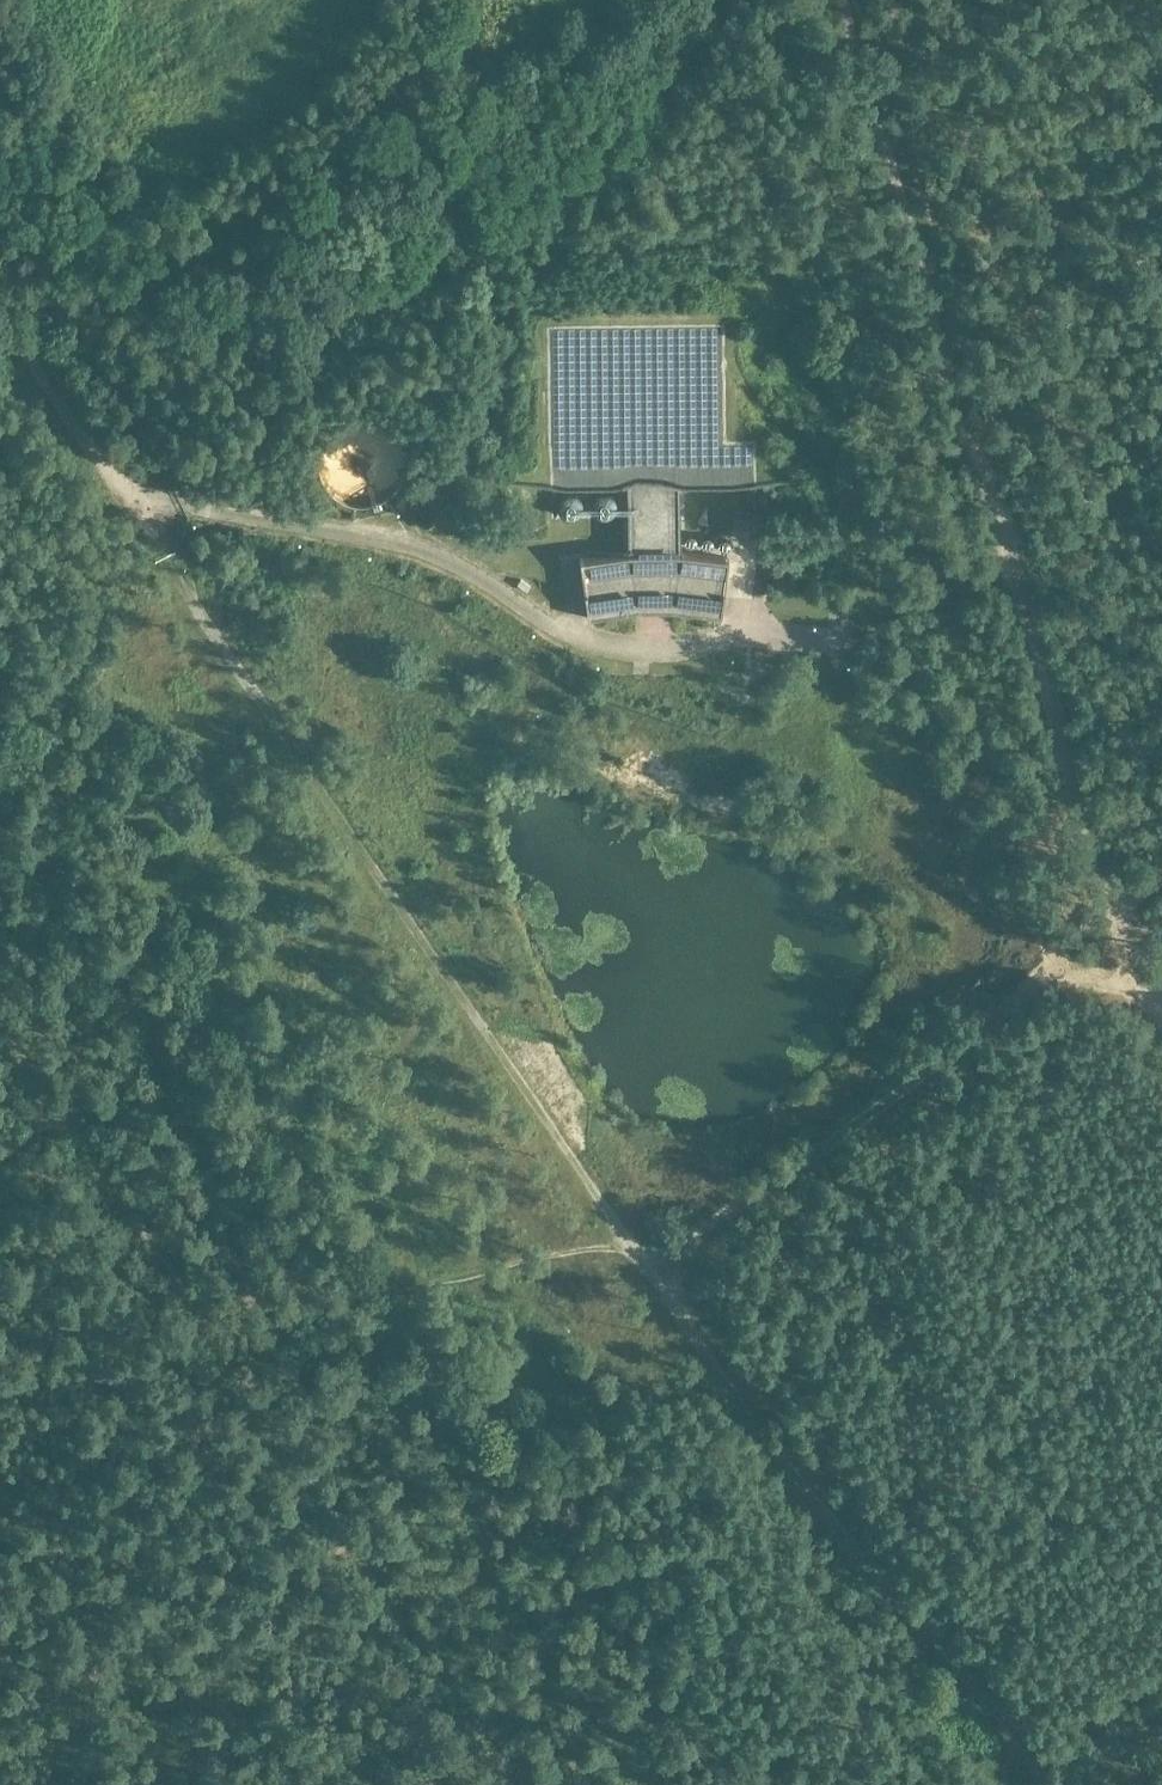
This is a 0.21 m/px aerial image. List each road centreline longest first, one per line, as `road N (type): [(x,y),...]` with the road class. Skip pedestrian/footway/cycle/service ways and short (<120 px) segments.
road 1 (track): [(1114,916),(847,0)]
road 2 (track): [(126,495),(650,1272)]
road 3 (track): [(67,1120),(517,1784)]
road 4 (track): [(650,1272),(1039,1784)]
road 5 (track): [(717,641),(621,649),(576,635),(412,545),(177,506),(135,510)]
road 6 (track): [(126,495),(0,312)]
road 7 (track): [(1161,1668),(1020,1756),(1003,1784)]

